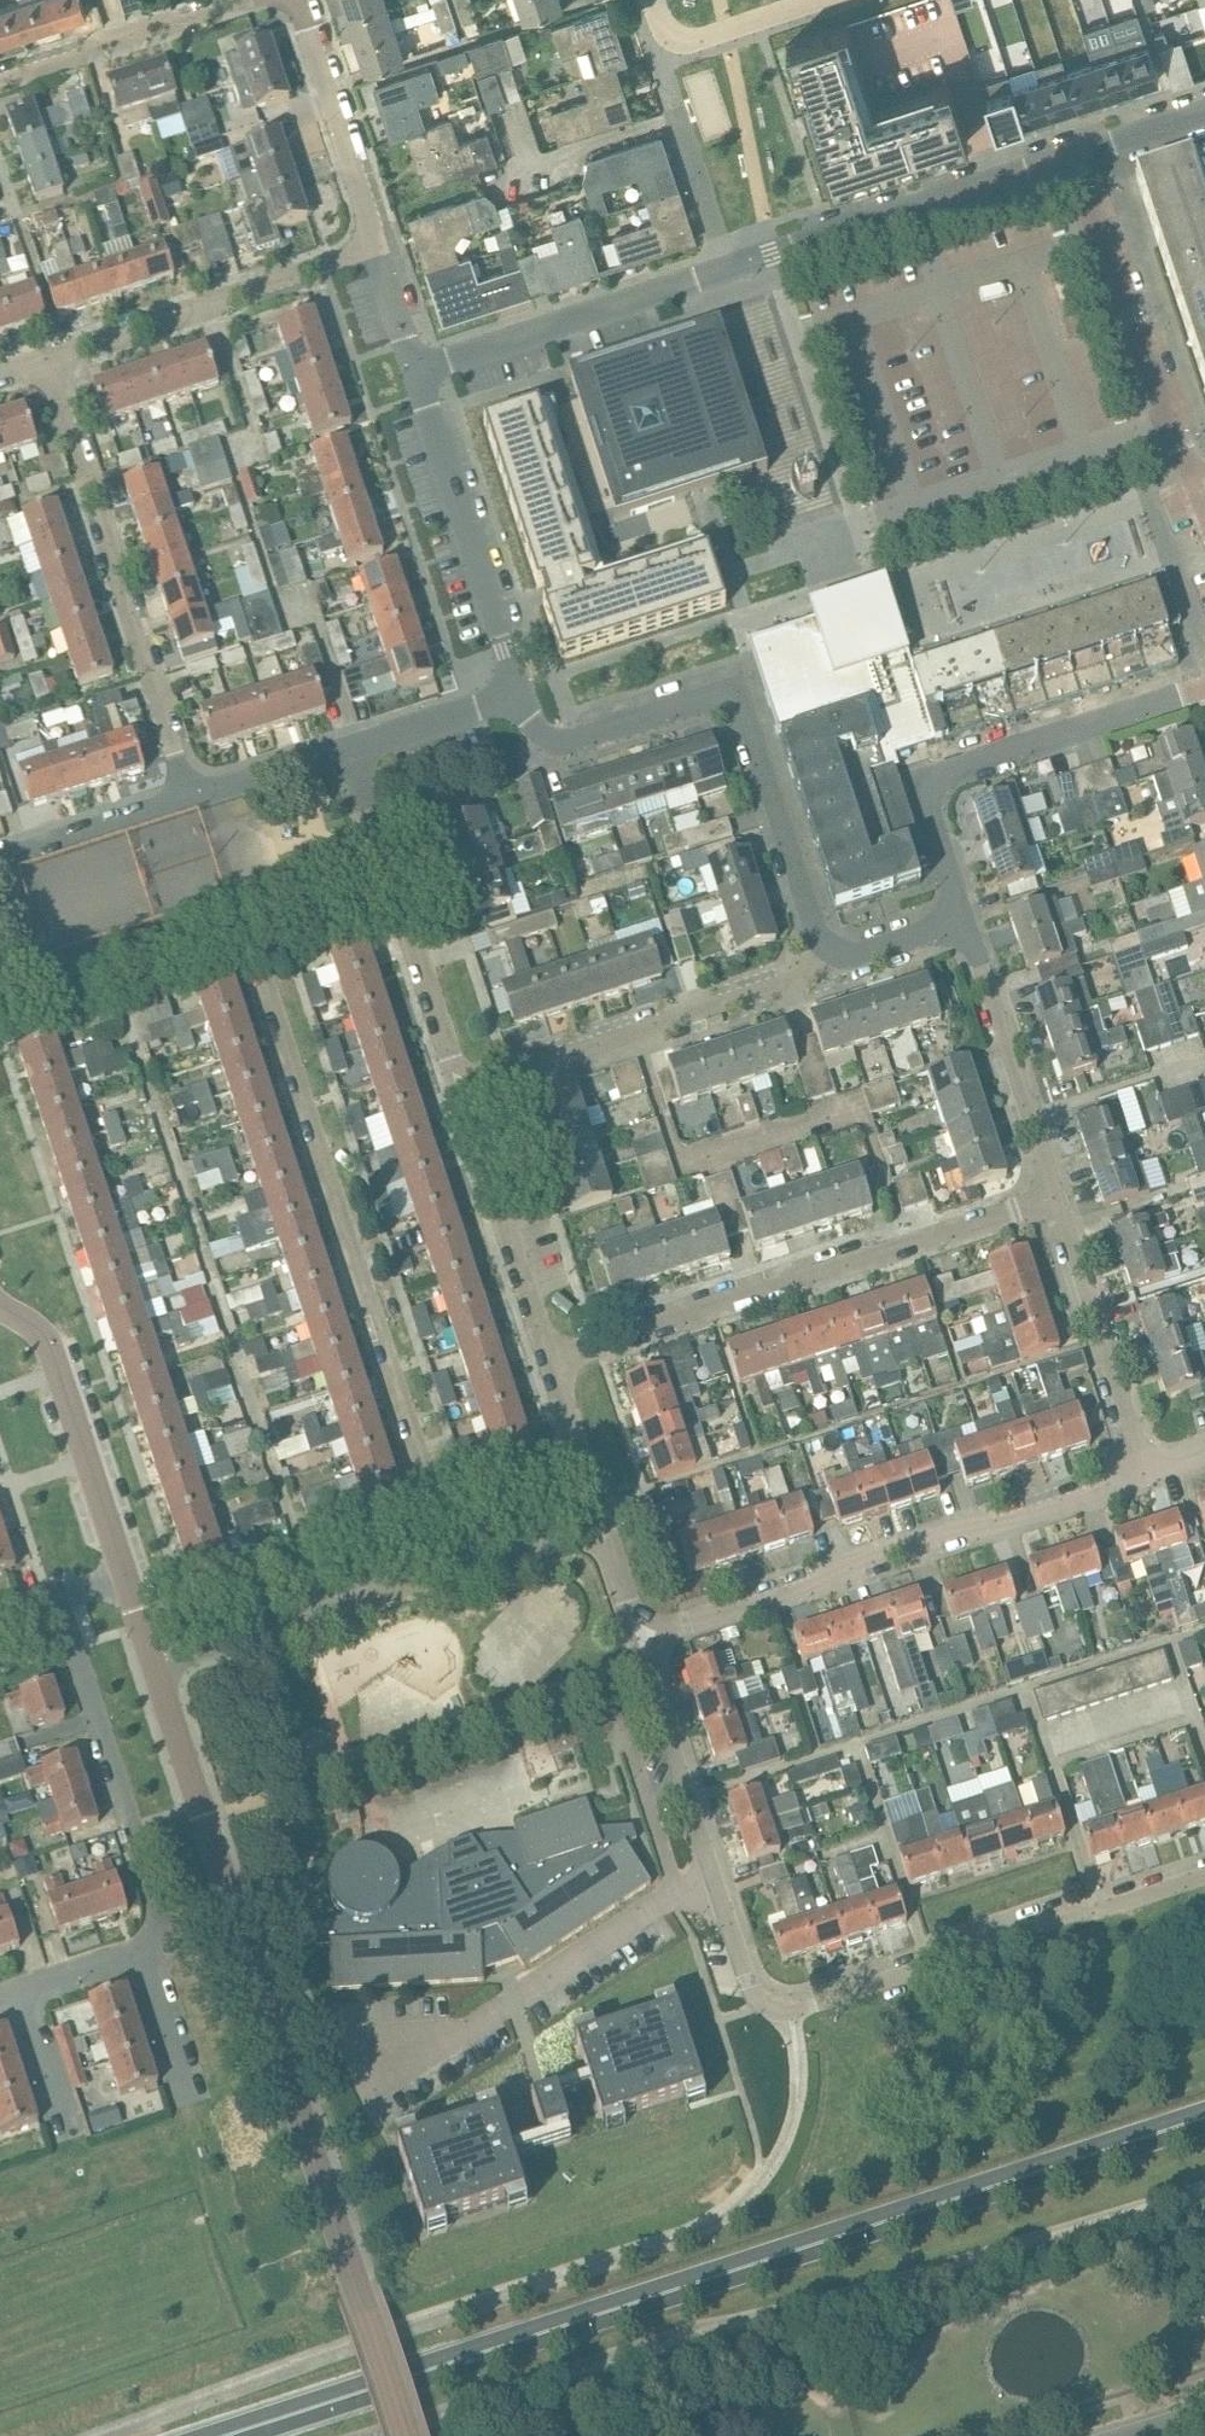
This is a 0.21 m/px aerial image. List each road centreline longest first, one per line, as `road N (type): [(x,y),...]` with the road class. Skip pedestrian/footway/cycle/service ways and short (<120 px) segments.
road 1 (secondary): [(237,2435),(1204,2118)]
road 2 (residential): [(1204,1874),(795,2011),(767,2011),(753,1995),(711,1878),(638,1639)]
road 3 (residential): [(405,2435),(154,1668)]
road 4 (residential): [(457,1571),(240,909)]
road 5 (residential): [(1144,1475),(845,1564),(823,1579),(638,1639)]
road 6 (residential): [(553,1363),(1054,1194)]
road 7 (residential): [(190,797),(47,360)]
road 8 (residential): [(966,919),(935,817),(938,791),(958,769),(1204,689)]
road 9 (residential): [(463,1088),(829,966)]
road 10 (residential): [(139,1952),(155,1940),(163,1918),(58,1598)]
road 11 (residential): [(729,268),(1071,155)]
road 12 (residential): [(1071,155),(1201,488)]
road 13 (residential): [(47,360),(378,249)]
road 14 (residential): [(418,372),(521,695)]
road 15 (residential): [(418,372),(729,268)]
road 16 (residential): [(154,1668),(457,1571)]
road 17 (residential): [(126,1576),(53,1354),(33,1325),(0,1305)]
road 18 (residential): [(1144,1475),(1054,1194)]
road 19 (residential): [(553,1363),(463,1088)]
road 20 (residential): [(1054,1194),(966,919)]
road 21 (residential): [(829,966),(741,709)]
road 22 (residential): [(253,0),(0,79)]
road 23 (residential): [(297,0),(378,249)]
road 24 (residential): [(521,695),(534,726),(560,744),(713,699),(741,709)]
road 25 (residential): [(0,986),(240,909)]
road 26 (residential): [(463,1088),(387,862)]
road 27 (residential): [(0,859),(190,797)]
road 28 (residential): [(815,0),(694,39),(672,30),(654,0)]
road 29 (residential): [(354,746),(521,695)]
road 30 (residential): [(190,797),(354,746)]
road 31 (residential): [(729,268),(675,106)]
road 32 (residential): [(603,1525),(553,1363)]
road 33 (residential): [(139,1952),(186,2100)]
road 34 (residential): [(240,909),(387,862)]
road 35 (residential): [(64,2134),(15,1988)]
road 36 (residential): [(457,1571),(603,1525)]
road 37 (residential): [(829,966),(966,919)]
road 38 (residential): [(1071,155),(1204,111)]
road 39 (residential): [(378,249),(418,372)]
road 40 (residential): [(15,1988),(139,1952)]
road 41 (residential): [(387,862),(354,746)]

